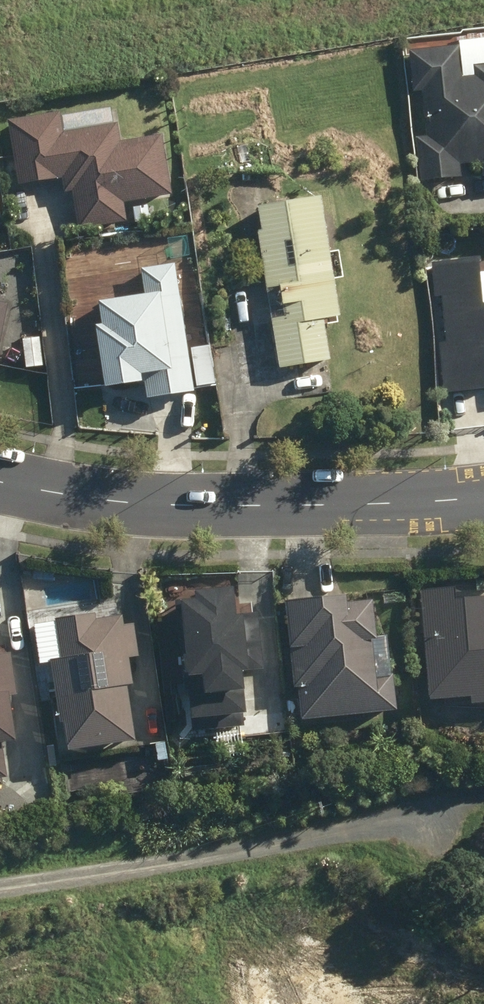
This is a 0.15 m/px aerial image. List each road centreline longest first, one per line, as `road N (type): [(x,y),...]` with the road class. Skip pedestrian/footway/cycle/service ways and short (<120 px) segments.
road 1 (residential): [(0,484),(194,507),(483,498)]
road 2 (residential): [(410,827),(0,891)]

